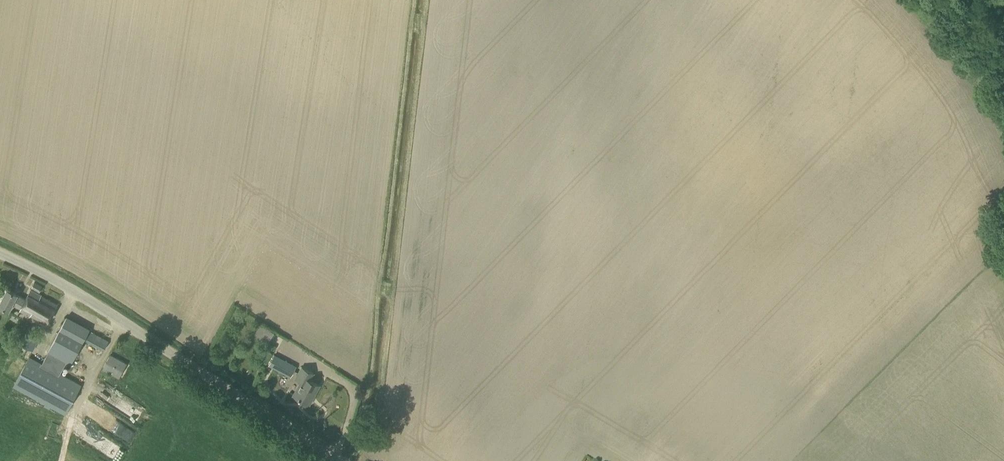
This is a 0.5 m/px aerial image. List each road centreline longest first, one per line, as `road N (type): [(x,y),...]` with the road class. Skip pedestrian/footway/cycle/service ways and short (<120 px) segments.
road 1 (unclassified): [(335,460),(81,295),(0,255)]

